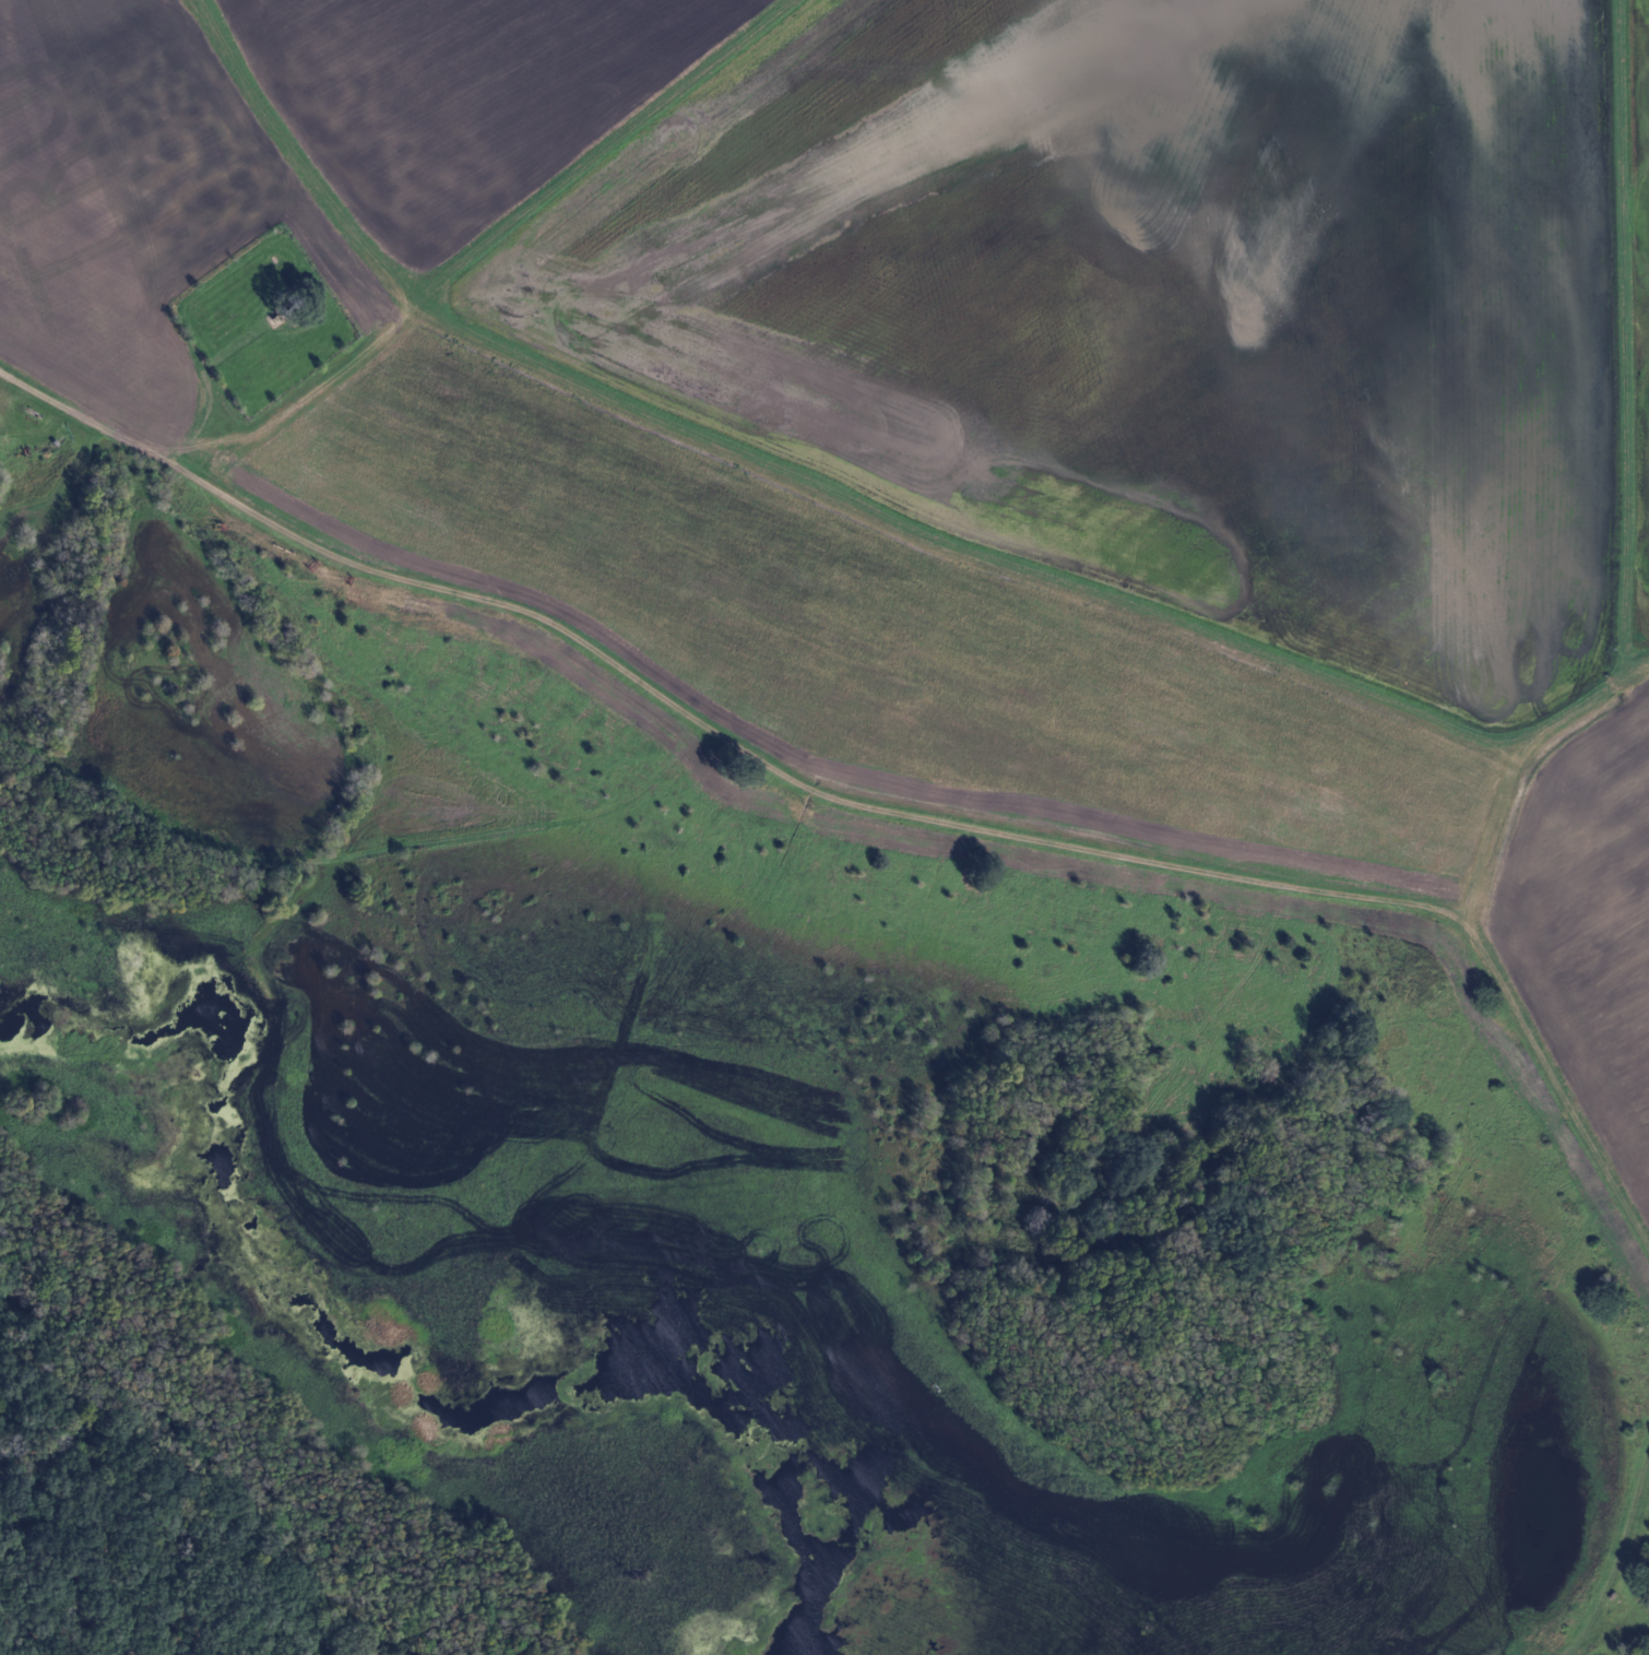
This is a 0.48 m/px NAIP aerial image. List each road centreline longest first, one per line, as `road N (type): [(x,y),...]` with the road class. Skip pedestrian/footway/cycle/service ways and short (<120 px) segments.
road 1 (residential): [(0,369),(317,545),(551,617),(806,787),(1209,872),(1443,908),(1469,924),(1648,1243)]

